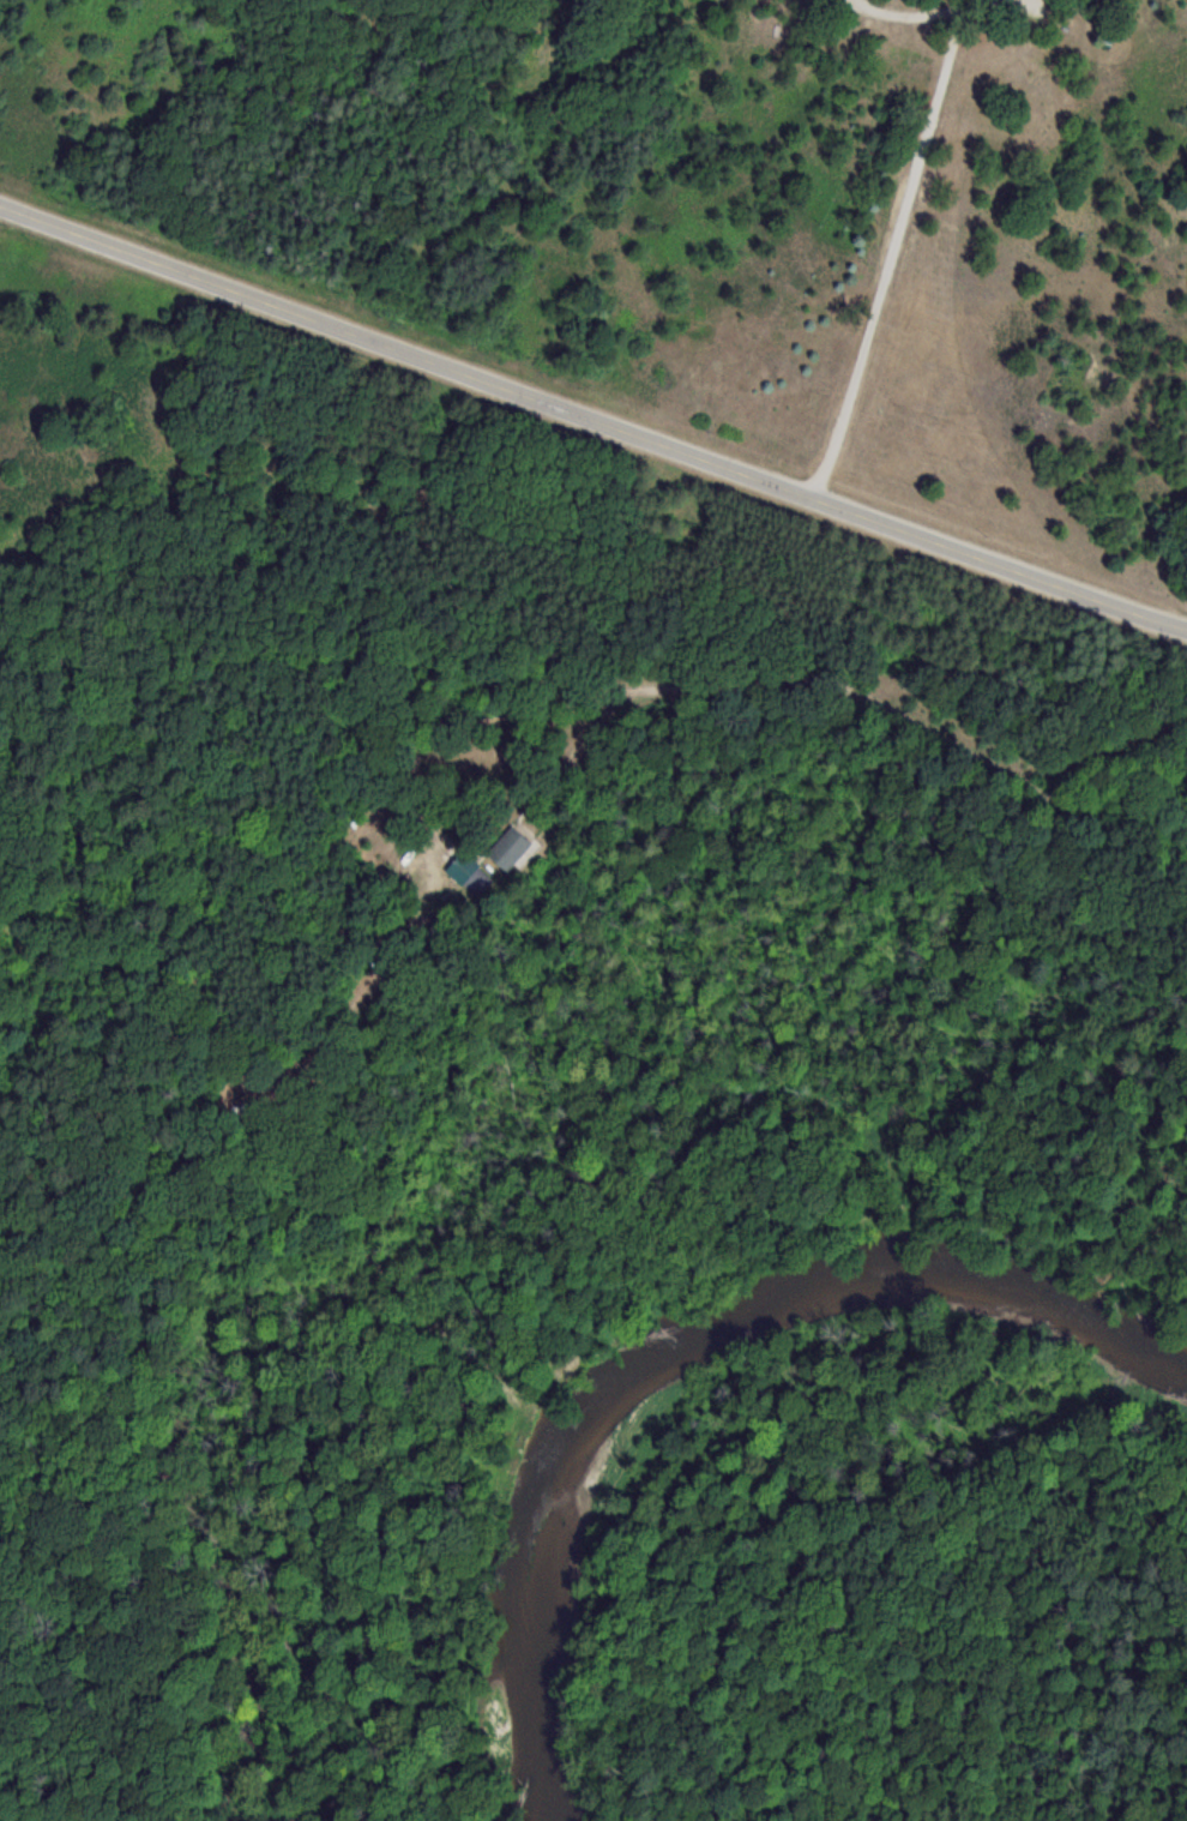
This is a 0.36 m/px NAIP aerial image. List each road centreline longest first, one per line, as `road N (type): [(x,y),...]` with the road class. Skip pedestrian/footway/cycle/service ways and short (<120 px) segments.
road 1 (residential): [(1186,621),(0,197)]

